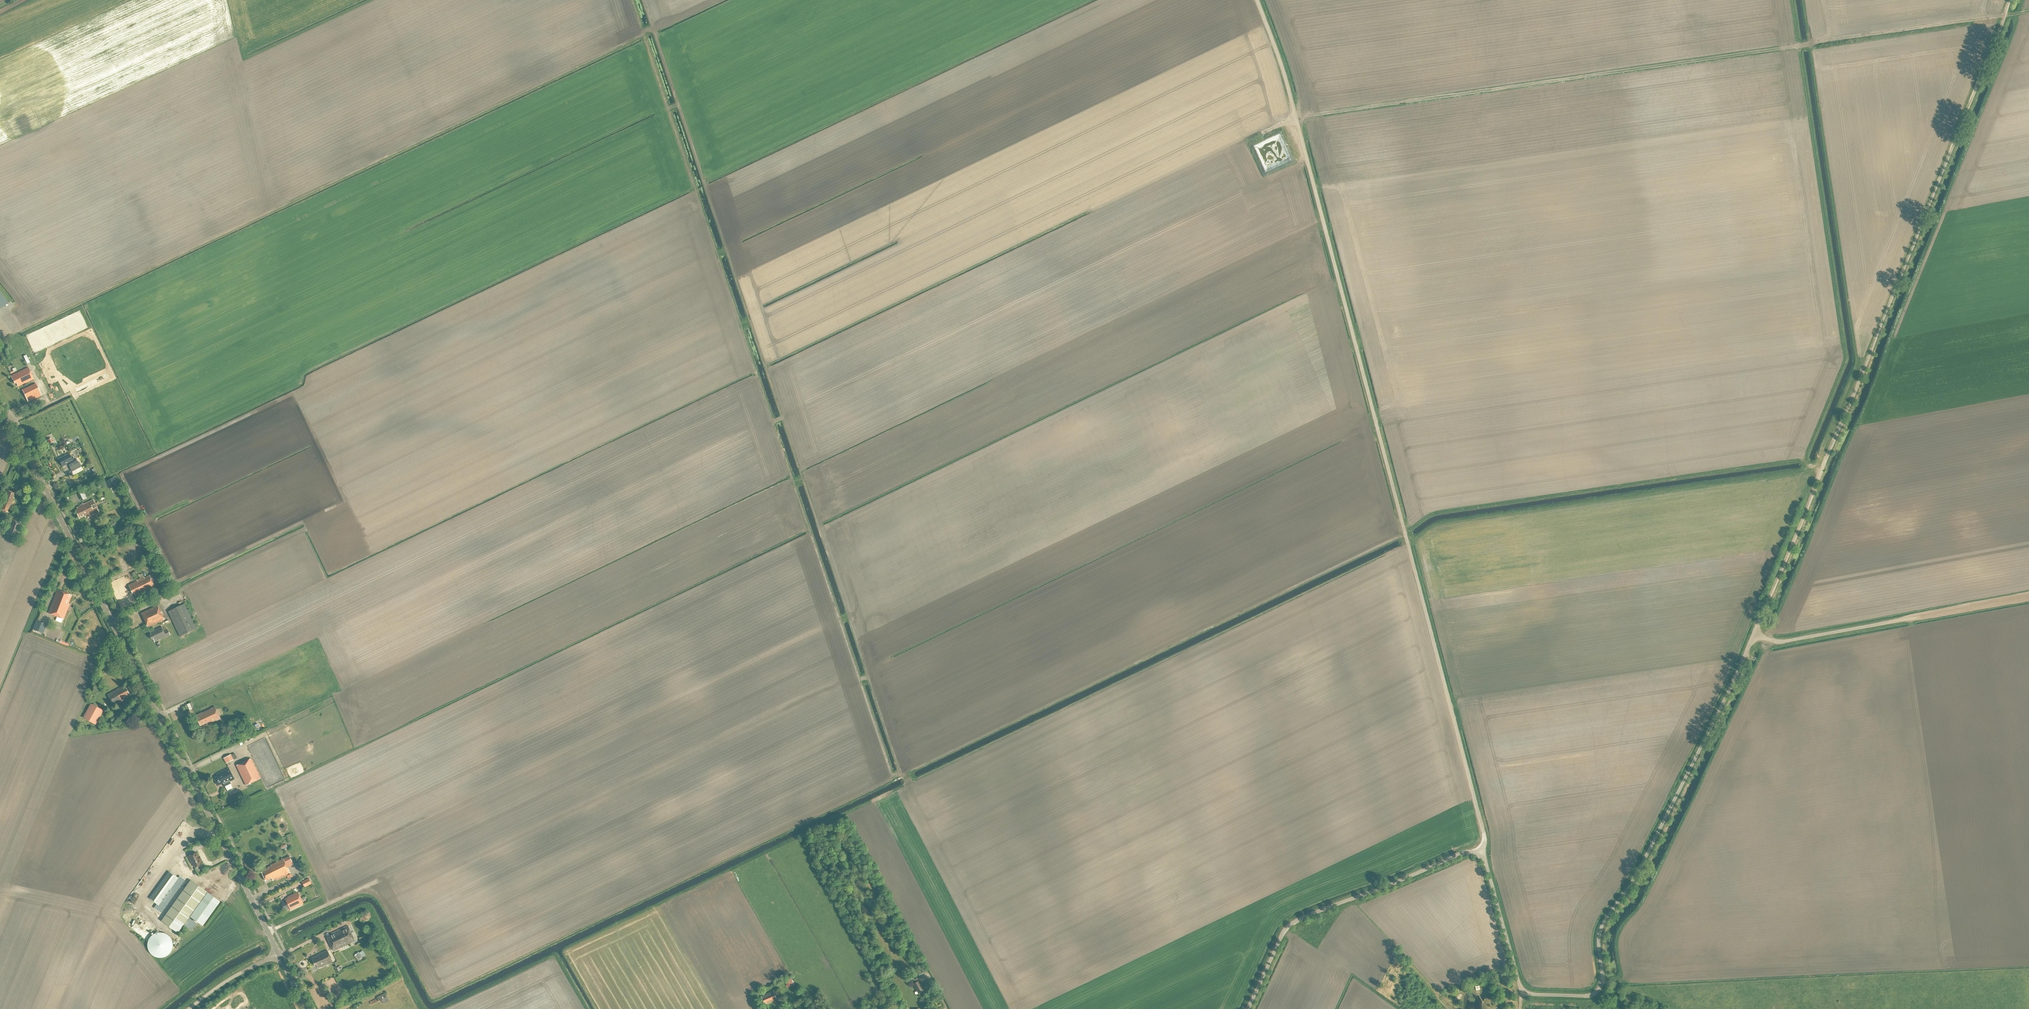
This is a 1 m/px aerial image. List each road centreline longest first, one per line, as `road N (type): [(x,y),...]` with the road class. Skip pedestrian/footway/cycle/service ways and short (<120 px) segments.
road 1 (unclassified): [(1483,853),(1296,118),(1258,0)]
road 2 (unclassified): [(1524,991),(1597,992),(1602,926),(1638,873),(1756,637),(1792,640),(1919,615)]
road 3 (secondary): [(278,953),(0,410)]
road 4 (track): [(1863,365),(1803,0)]
road 5 (unclassified): [(1248,1008),(1291,925),(1460,854),(1483,853)]
road 6 (unclassified): [(1524,991),(1483,853)]

